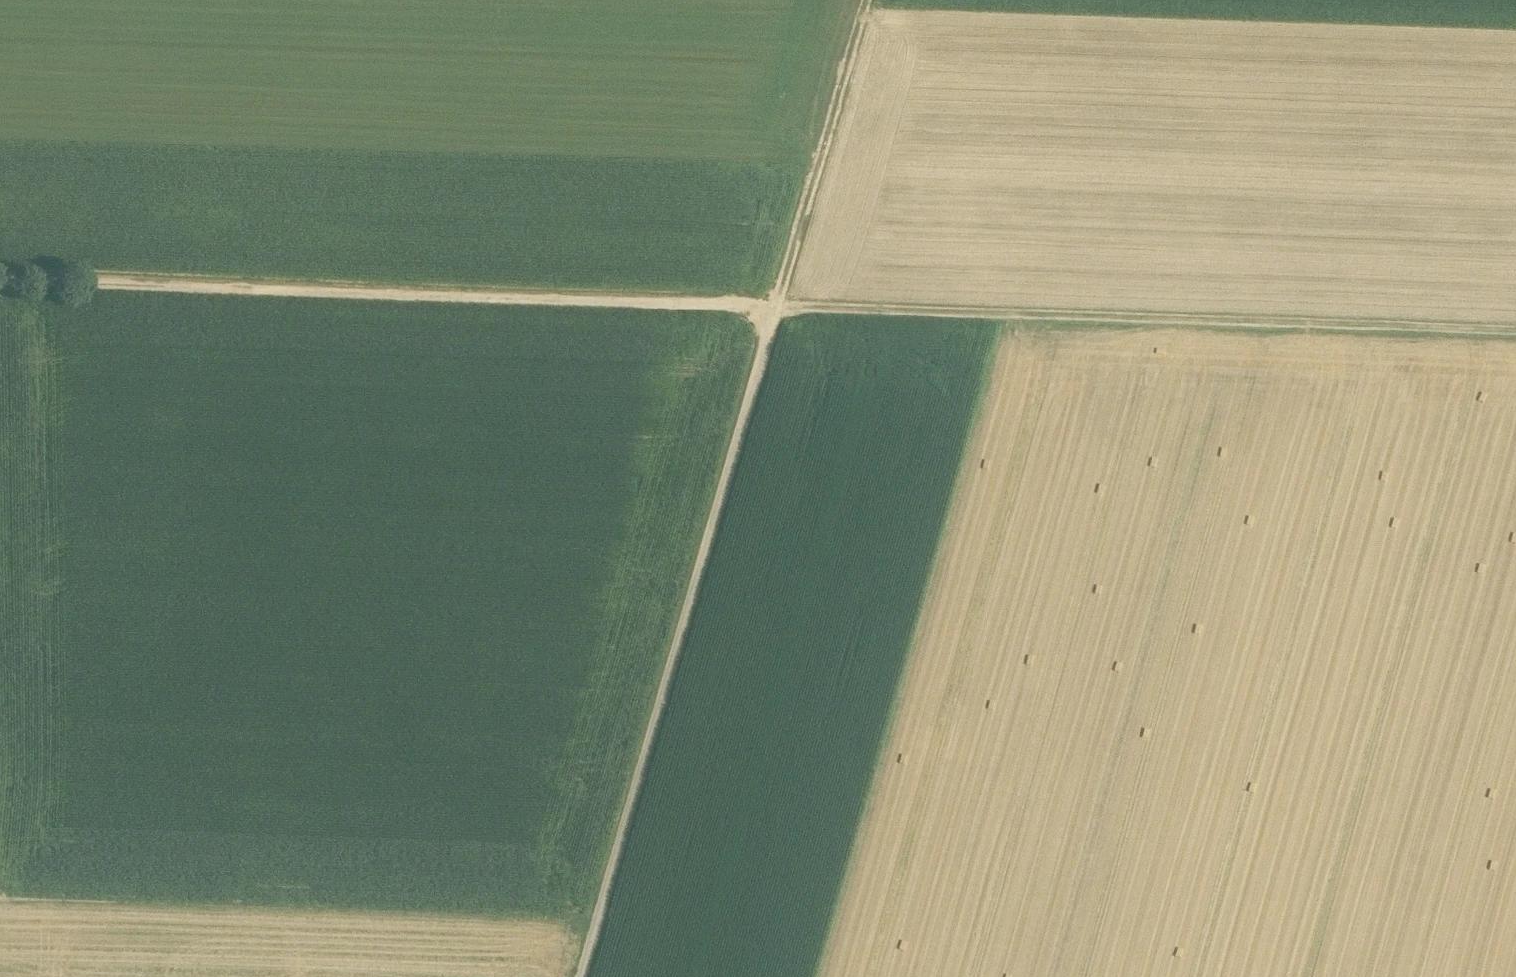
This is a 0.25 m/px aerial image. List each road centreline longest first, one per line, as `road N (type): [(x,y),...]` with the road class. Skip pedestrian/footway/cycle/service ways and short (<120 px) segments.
road 1 (track): [(0,282),(776,307),(583,976)]
road 2 (track): [(865,0),(776,307),(1515,332)]

